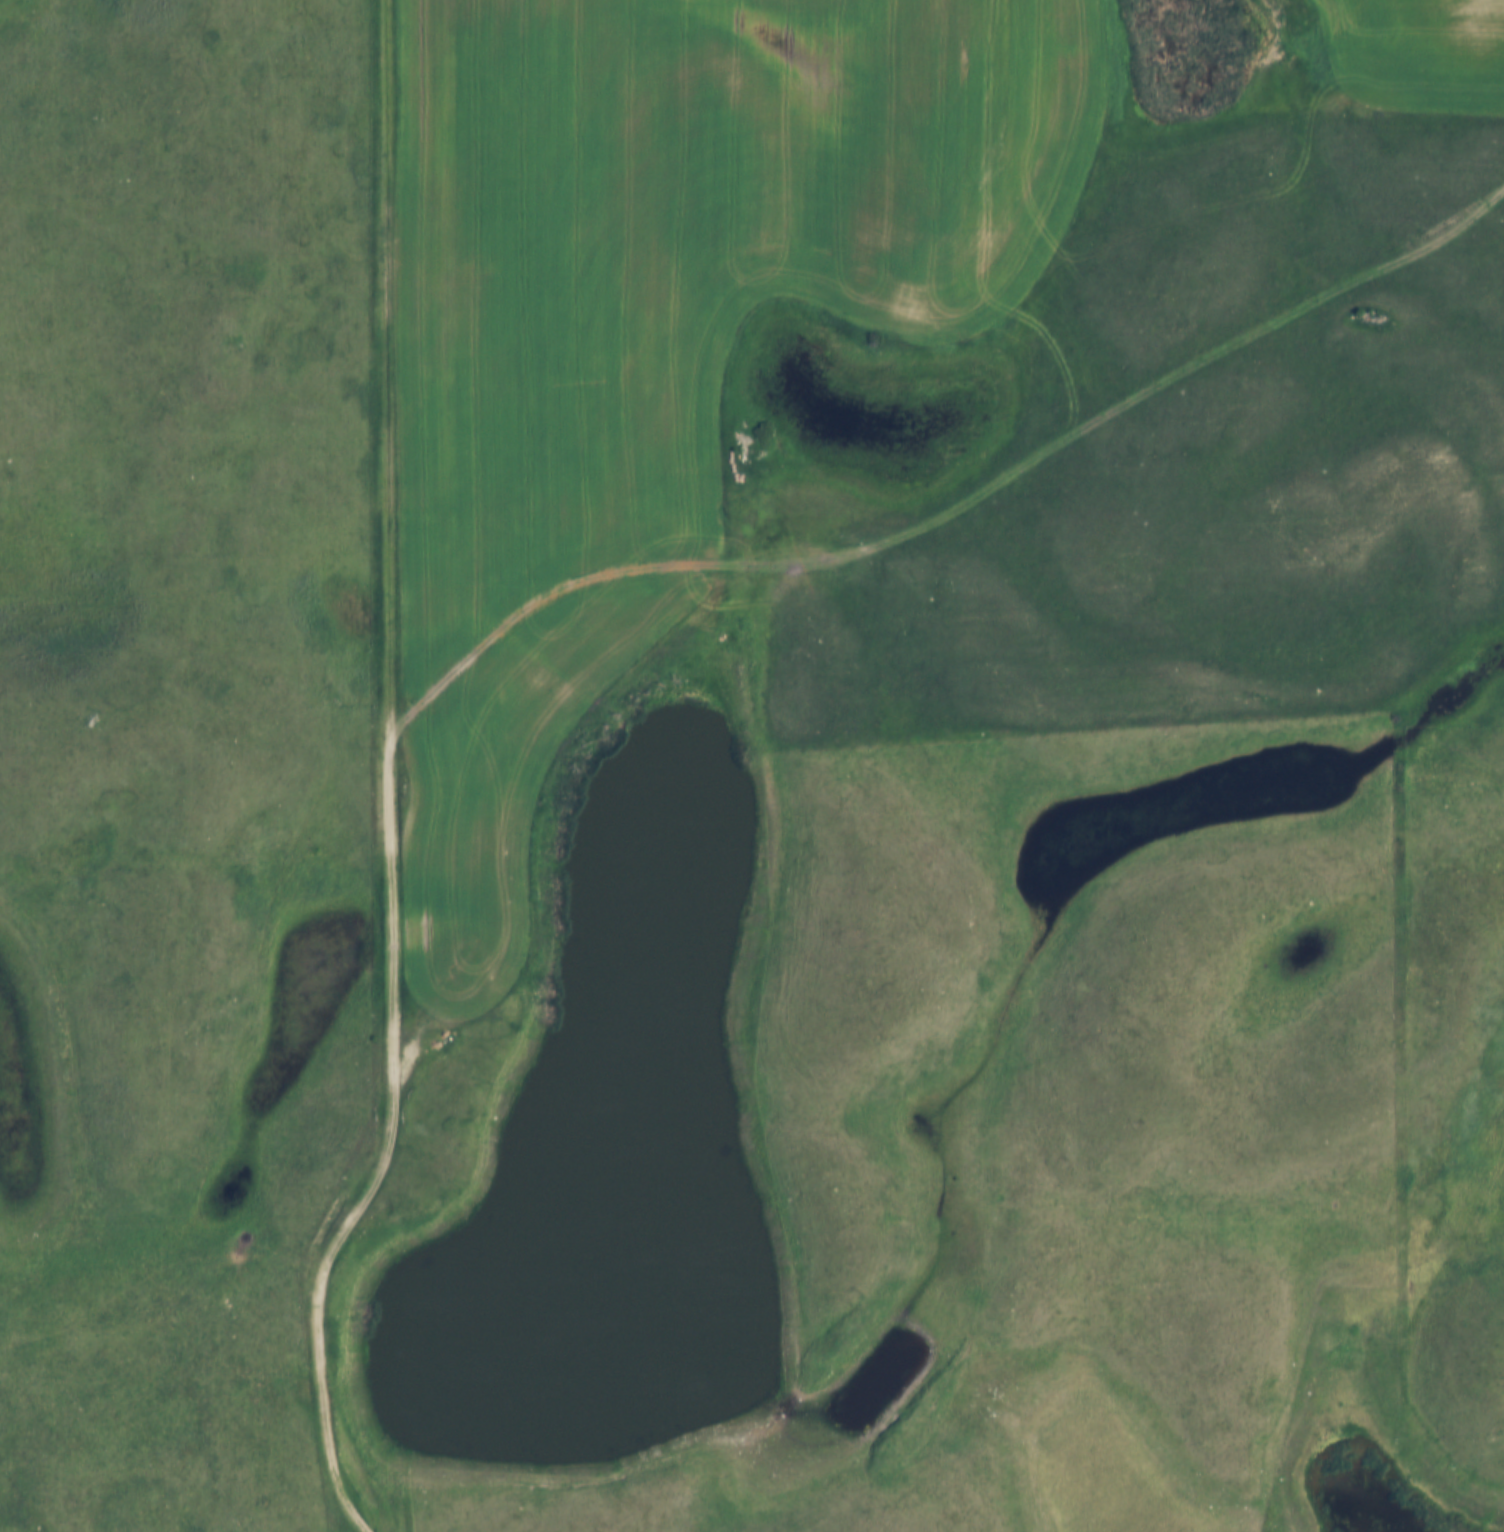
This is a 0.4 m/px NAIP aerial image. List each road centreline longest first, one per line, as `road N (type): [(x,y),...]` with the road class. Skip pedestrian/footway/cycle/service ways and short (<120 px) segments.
road 1 (track): [(381,1531),(331,1402),(319,1299),(321,1271),(378,1174),(389,1120),(396,903),(386,0)]

